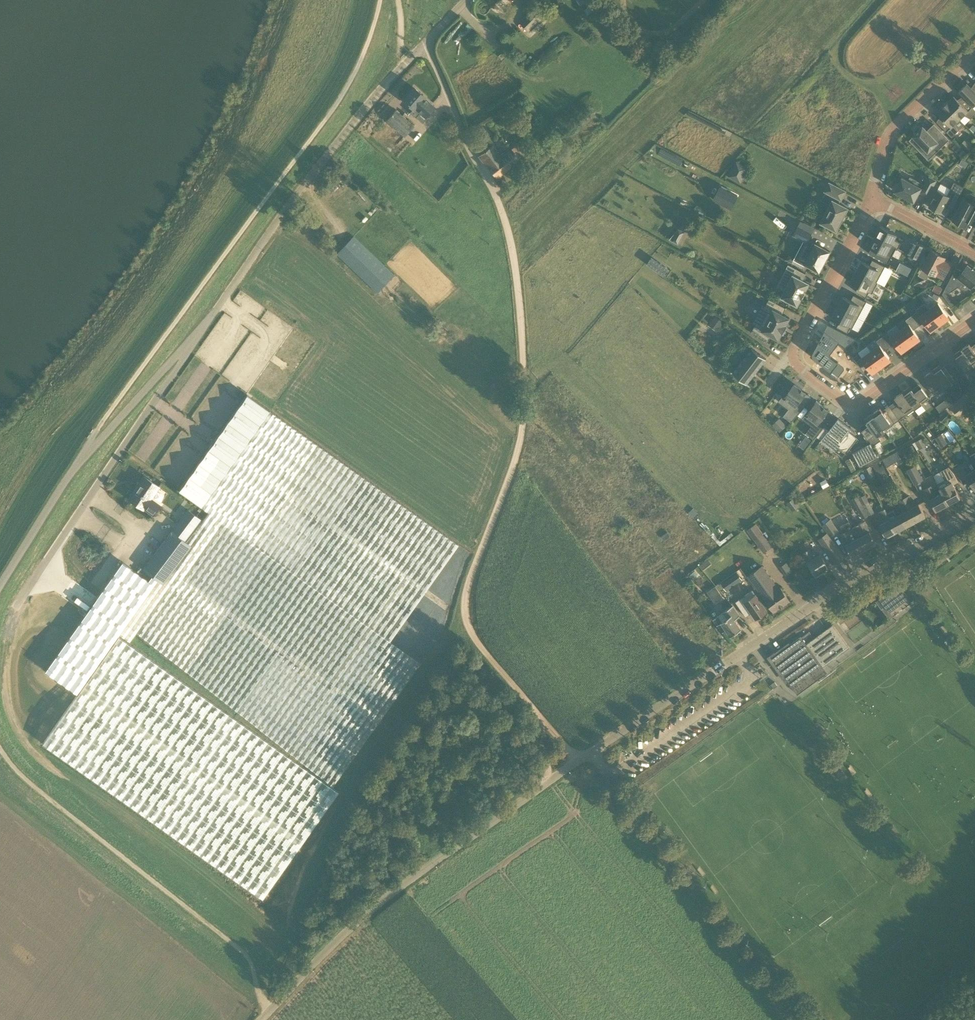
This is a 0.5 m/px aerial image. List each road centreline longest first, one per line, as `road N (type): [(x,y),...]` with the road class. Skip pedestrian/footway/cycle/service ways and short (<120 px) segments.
road 1 (residential): [(271,1009),(401,886),(550,780),(853,581),(974,515)]
road 2 (track): [(380,0),(341,94),(101,418),(92,442)]
road 3 (track): [(465,620),(471,575),(512,474),(524,407),(512,249),(498,199)]
road 4 (unclassified): [(204,325),(320,164),(407,62)]
road 5 (track): [(0,583),(79,456),(204,325)]
road 6 (residential): [(974,320),(852,405),(801,372),(793,358)]
road 7 (residential): [(871,201),(893,127),(974,49)]
road 8 (residential): [(793,358),(871,201)]
road 9 (residential): [(498,199),(421,47)]
road 10 (track): [(543,722),(465,620)]

